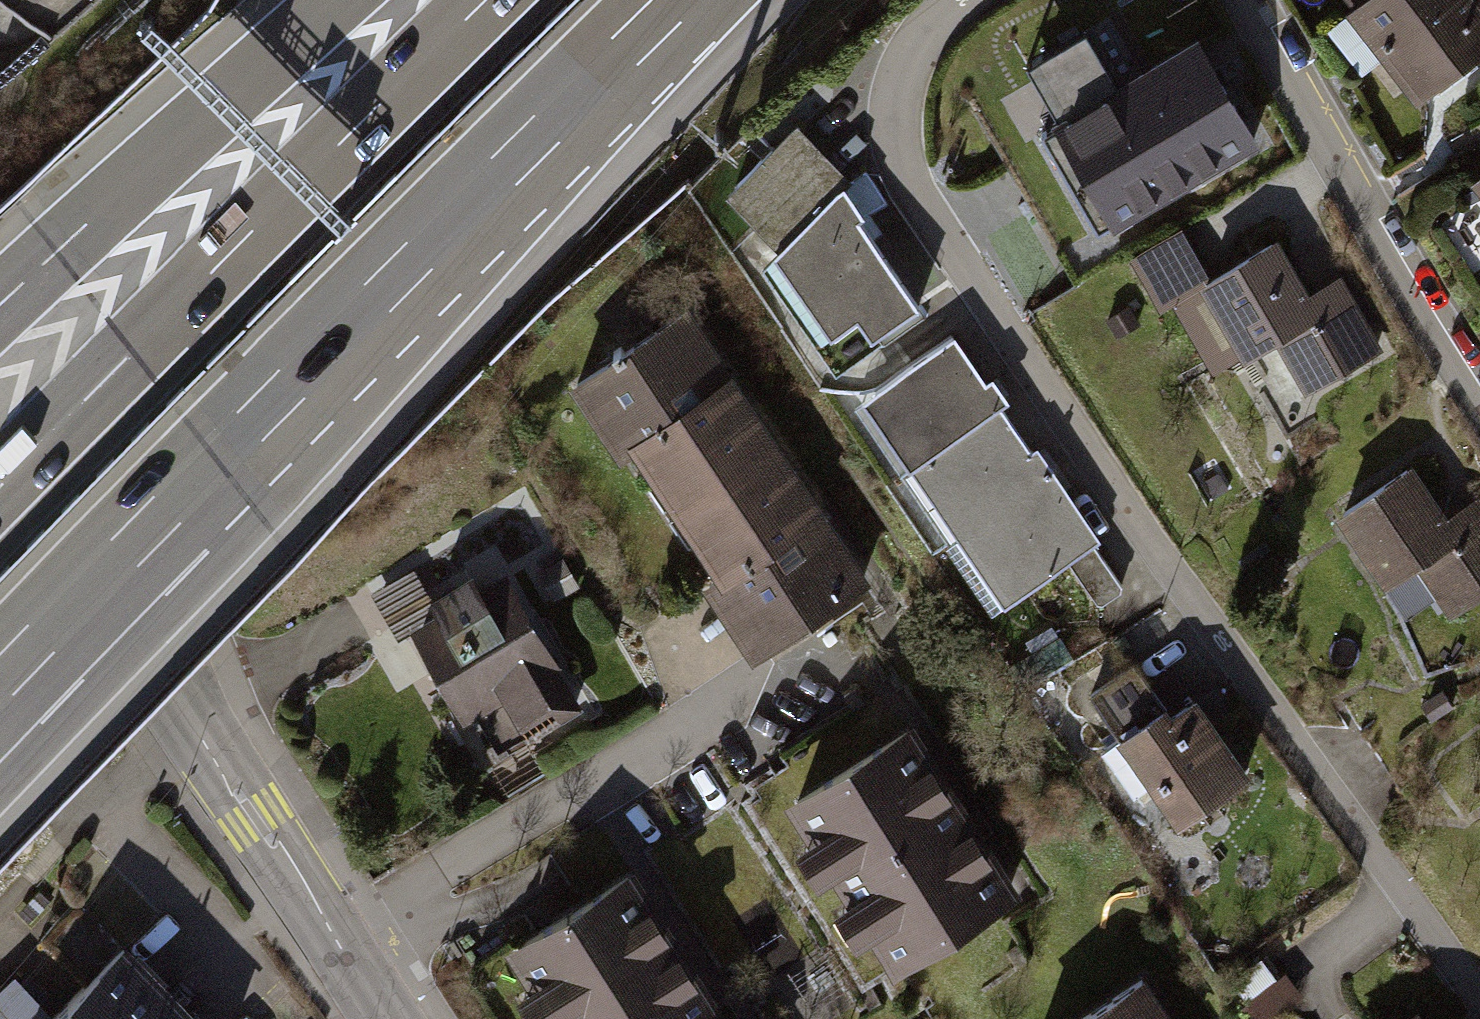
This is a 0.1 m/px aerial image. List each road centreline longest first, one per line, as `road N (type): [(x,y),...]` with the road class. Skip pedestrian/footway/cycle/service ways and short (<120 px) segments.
road 1 (residential): [(962,0),(927,30),(902,81),(897,134),(920,200),(1479,1000)]
road 2 (motorway): [(0,683),(680,0)]
road 3 (tertiary): [(0,431),(393,1018)]
road 4 (motorway): [(486,0),(0,487)]
road 5 (motorway): [(337,0),(0,305)]
road 6 (residential): [(1479,379),(1250,0)]

